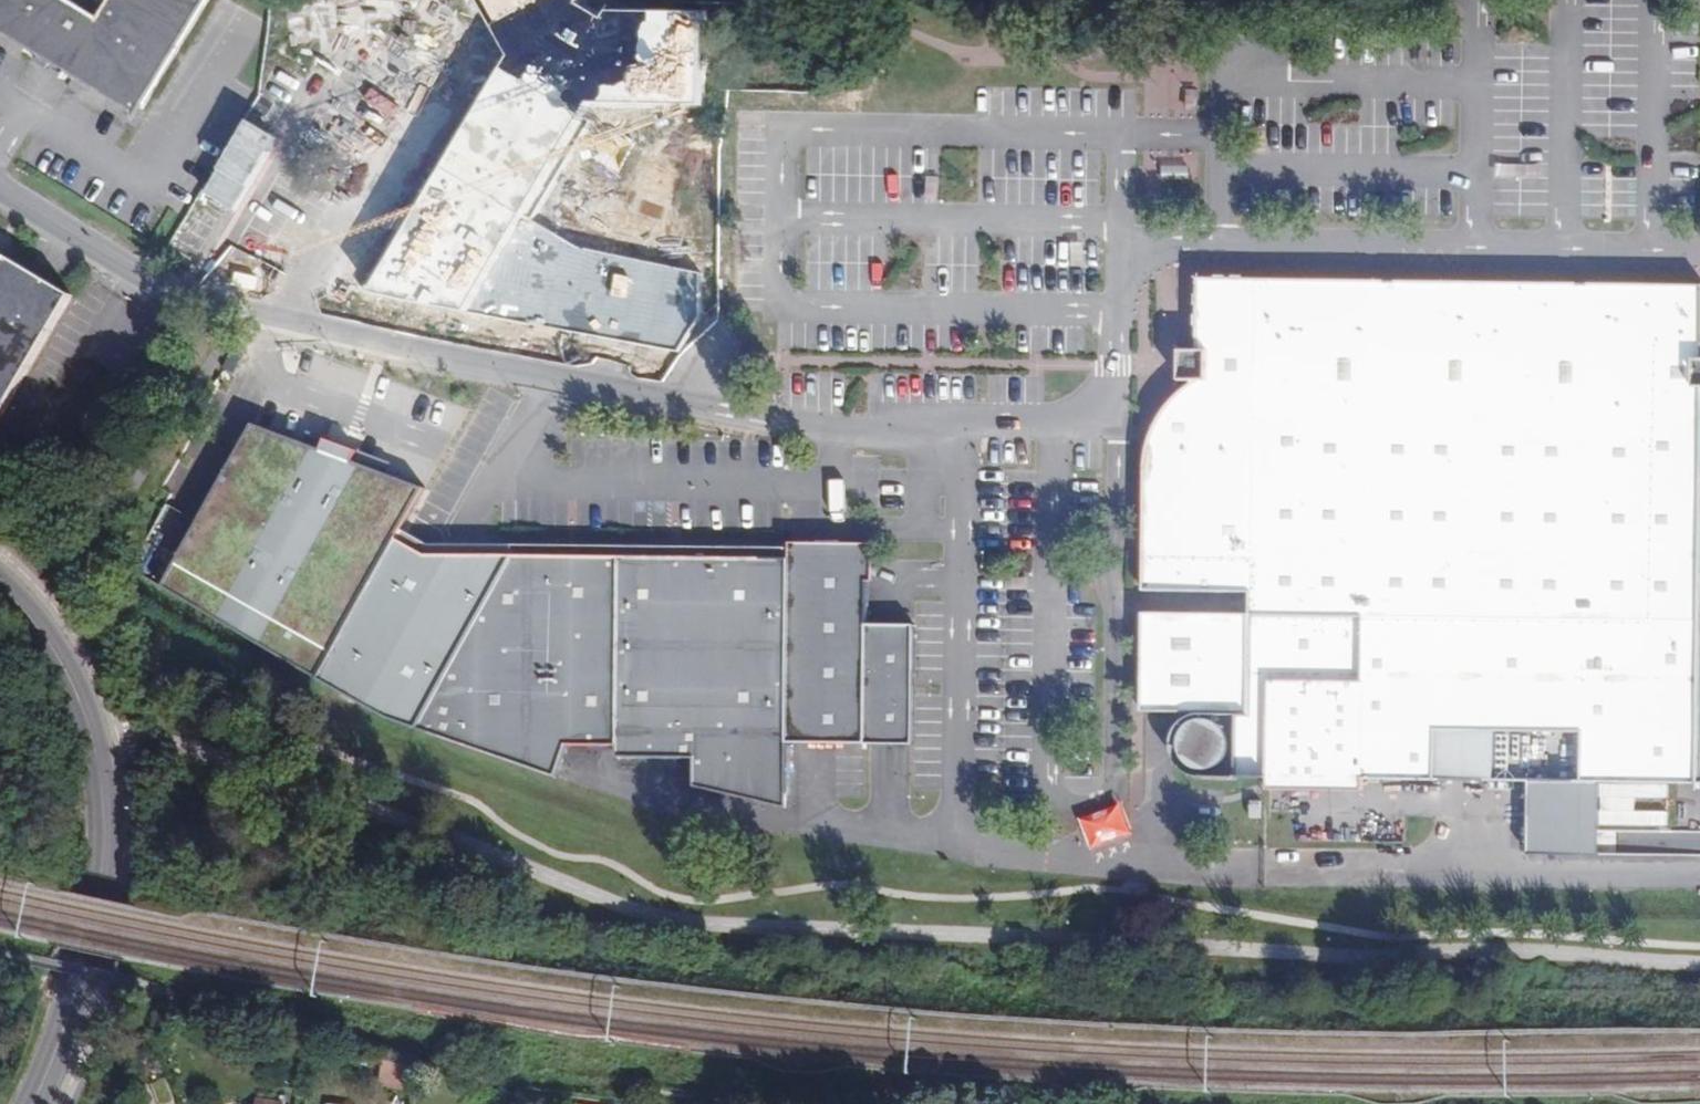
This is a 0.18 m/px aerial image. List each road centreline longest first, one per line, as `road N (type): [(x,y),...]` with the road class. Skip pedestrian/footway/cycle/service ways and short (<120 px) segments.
road 1 (residential): [(0,184),(23,206),(156,279),(299,331),(871,427),(1120,424)]
road 2 (tertiary): [(0,592),(20,605),(58,657),(87,719),(103,811),(99,890),(69,998),(27,1103)]

